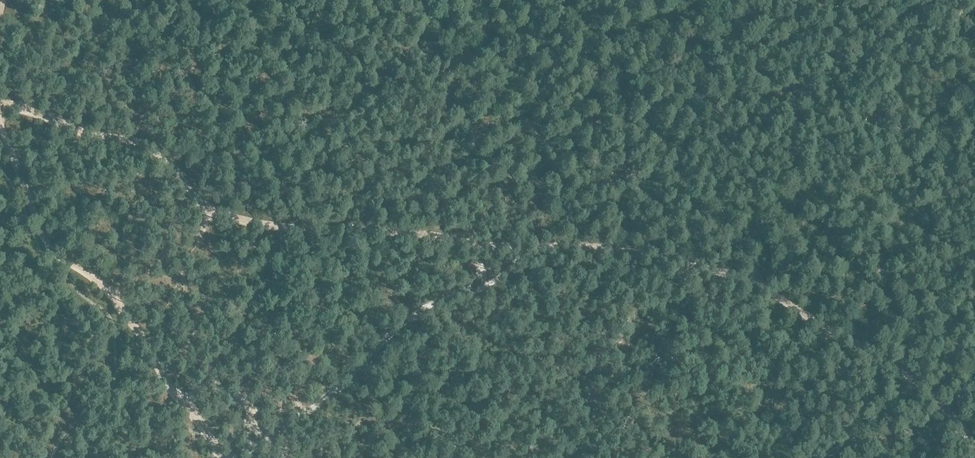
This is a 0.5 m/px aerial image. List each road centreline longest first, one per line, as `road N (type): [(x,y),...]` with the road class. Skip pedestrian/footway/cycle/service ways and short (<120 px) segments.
road 1 (track): [(0,102),(145,145),(202,205),(230,218),(488,246),(608,248),(759,286)]
road 2 (track): [(222,457),(100,282),(49,245),(0,126)]
road 3 (track): [(233,457),(322,401),(419,313),(496,281),(528,248)]
road 4 (track): [(677,0),(722,214),(759,286)]
road 5 (track): [(759,286),(926,388),(974,444)]
road 6 (track): [(687,70),(622,173),(573,203),(528,248)]

